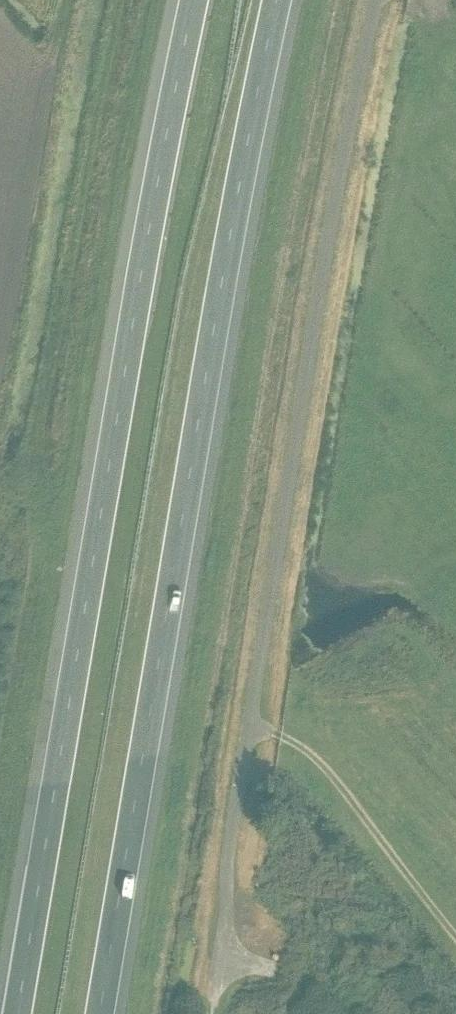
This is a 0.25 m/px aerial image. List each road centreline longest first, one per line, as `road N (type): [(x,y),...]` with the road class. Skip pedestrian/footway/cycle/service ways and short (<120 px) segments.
road 1 (motorway): [(110,1013),(287,0)]
road 2 (motorway): [(189,0),(138,246),(16,1013)]
road 3 (unclassified): [(220,959),(248,728),(376,0)]
road 4 (track): [(248,728),(284,736),(319,760),(455,934)]

